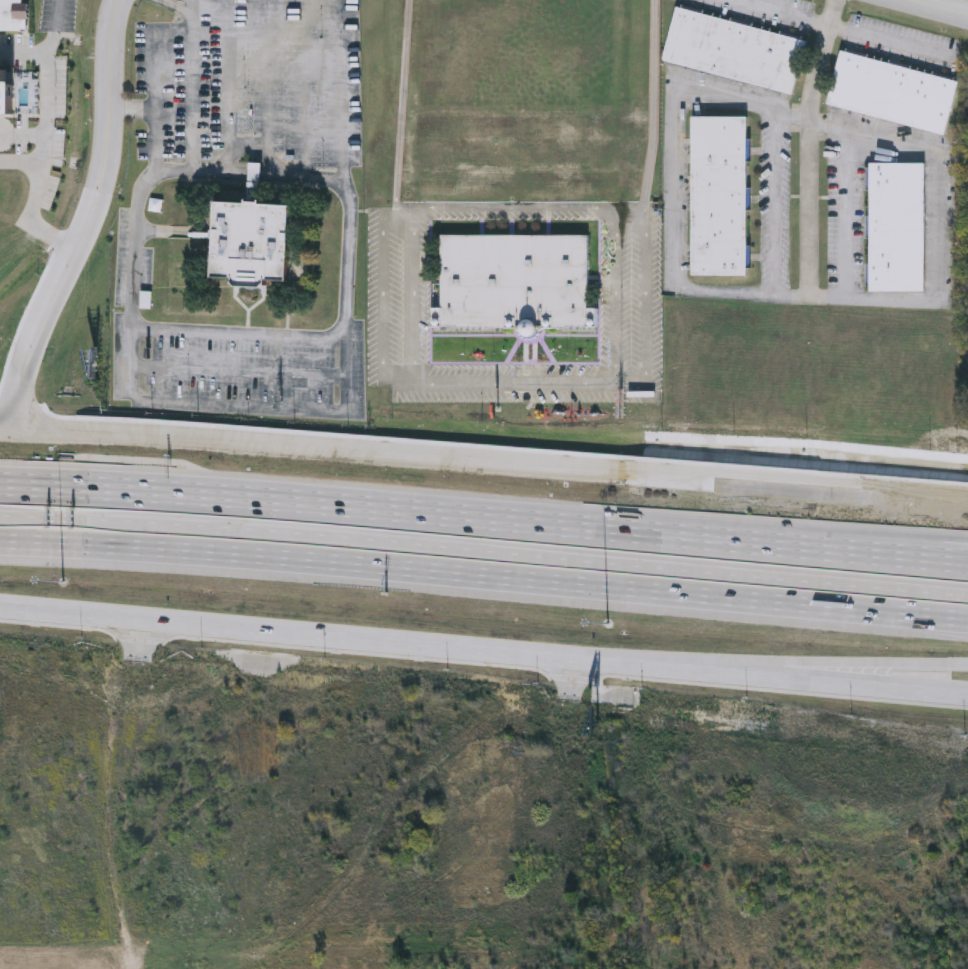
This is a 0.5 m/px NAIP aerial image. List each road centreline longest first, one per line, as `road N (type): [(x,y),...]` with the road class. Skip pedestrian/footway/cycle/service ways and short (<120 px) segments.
road 1 (motorway): [(967,595),(276,531),(0,515)]
road 2 (motorway): [(967,562),(275,499),(0,484)]
road 3 (motorway): [(0,542),(183,551),(967,620)]
road 4 (secondary): [(877,493),(15,426)]
road 5 (secondary): [(536,655),(967,696)]
road 6 (motorway): [(536,655),(967,666)]
road 7 (secondary): [(137,620),(536,655)]
road 8 (residential): [(74,252),(93,215),(109,144),(120,0)]
road 9 (track): [(820,968),(829,899),(867,780)]
road 10 (residential): [(15,426),(29,349),(74,252)]
road 11 (secondary): [(0,609),(137,620)]

